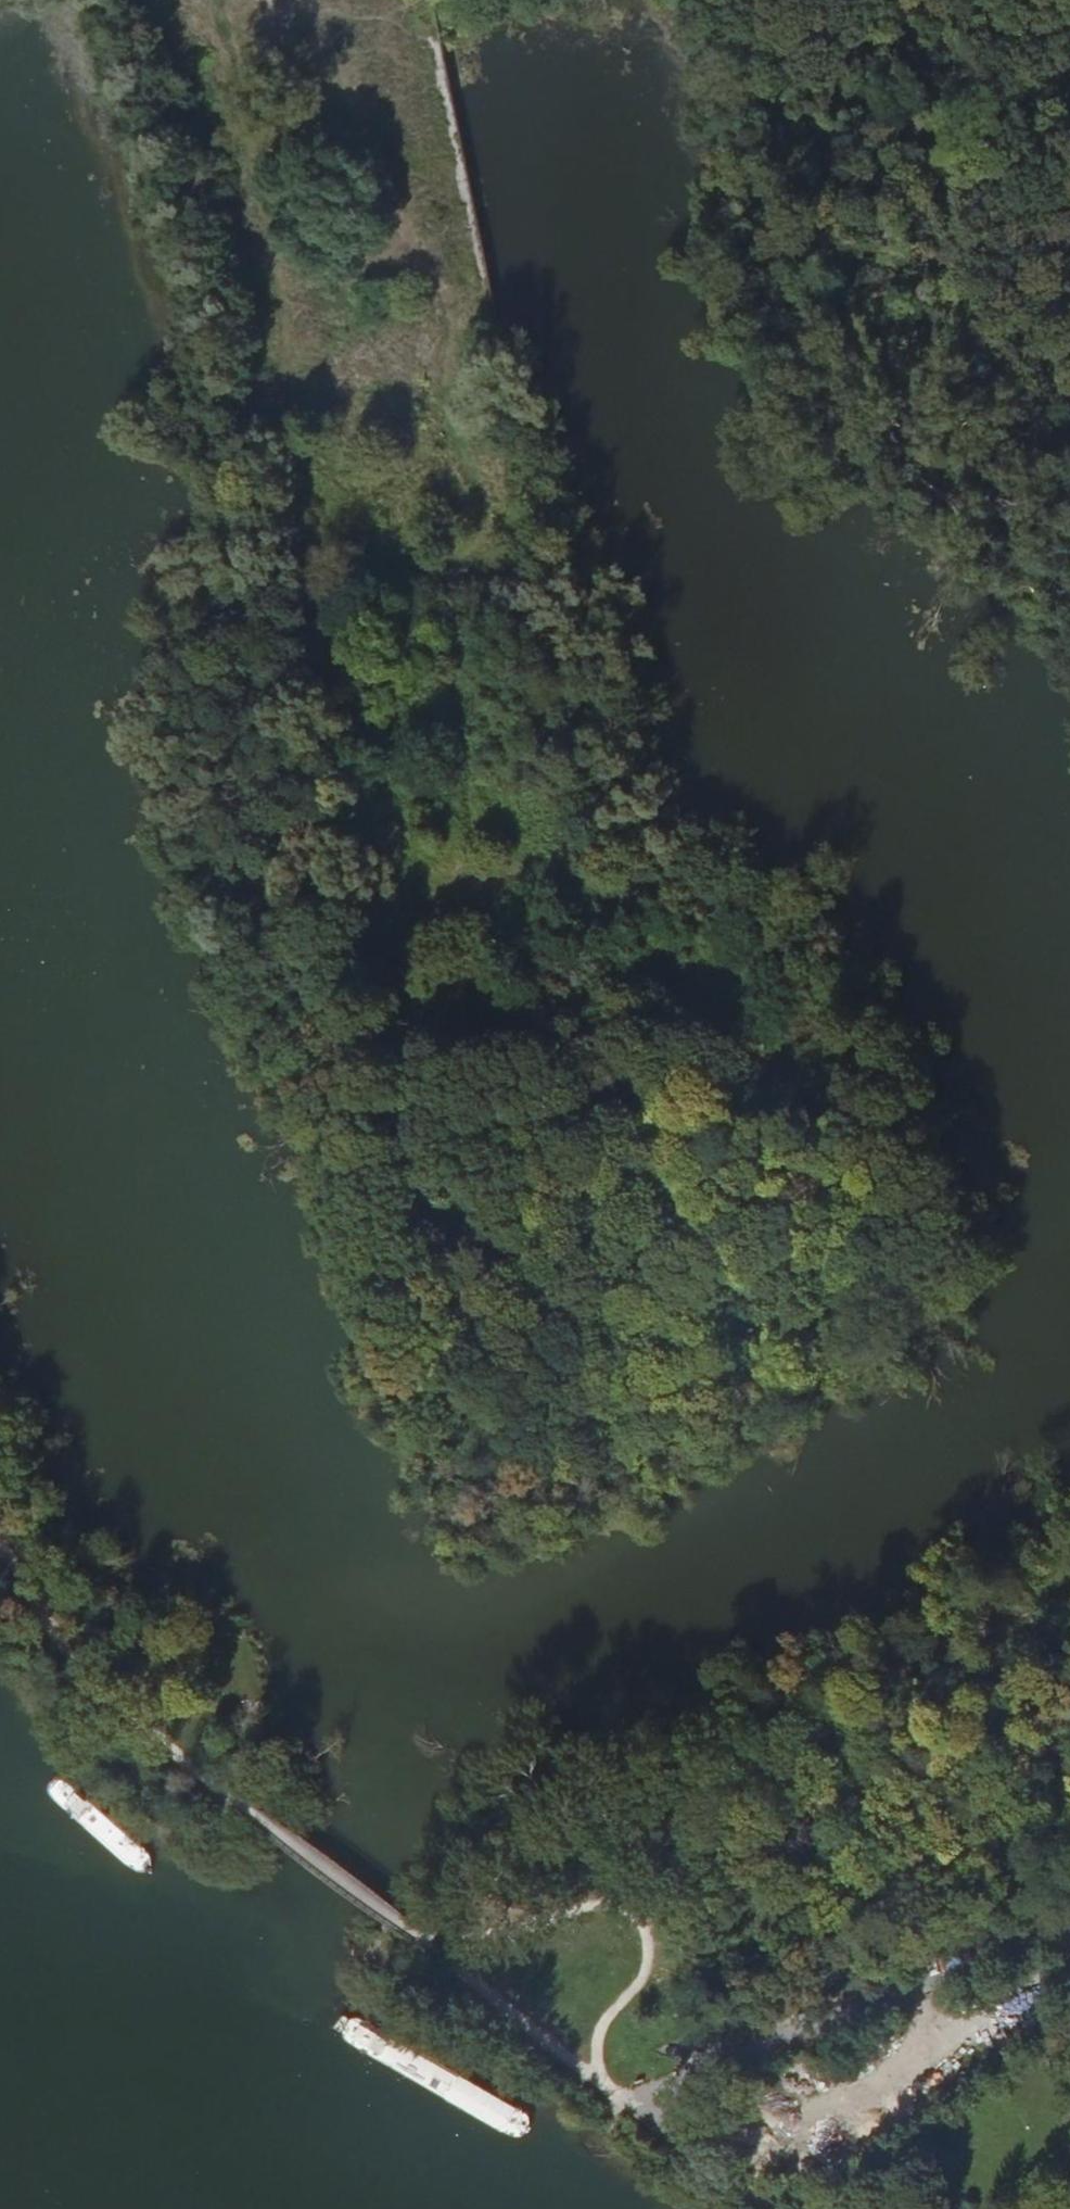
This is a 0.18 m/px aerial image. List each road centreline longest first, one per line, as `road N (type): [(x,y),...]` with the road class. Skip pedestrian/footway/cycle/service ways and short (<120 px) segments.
road 1 (residential): [(1069,1922),(629,2107)]
road 2 (track): [(435,1937),(504,1934),(579,1908),(610,1906),(638,1921),(647,1949),(643,1973),(609,2015),(596,2082)]

